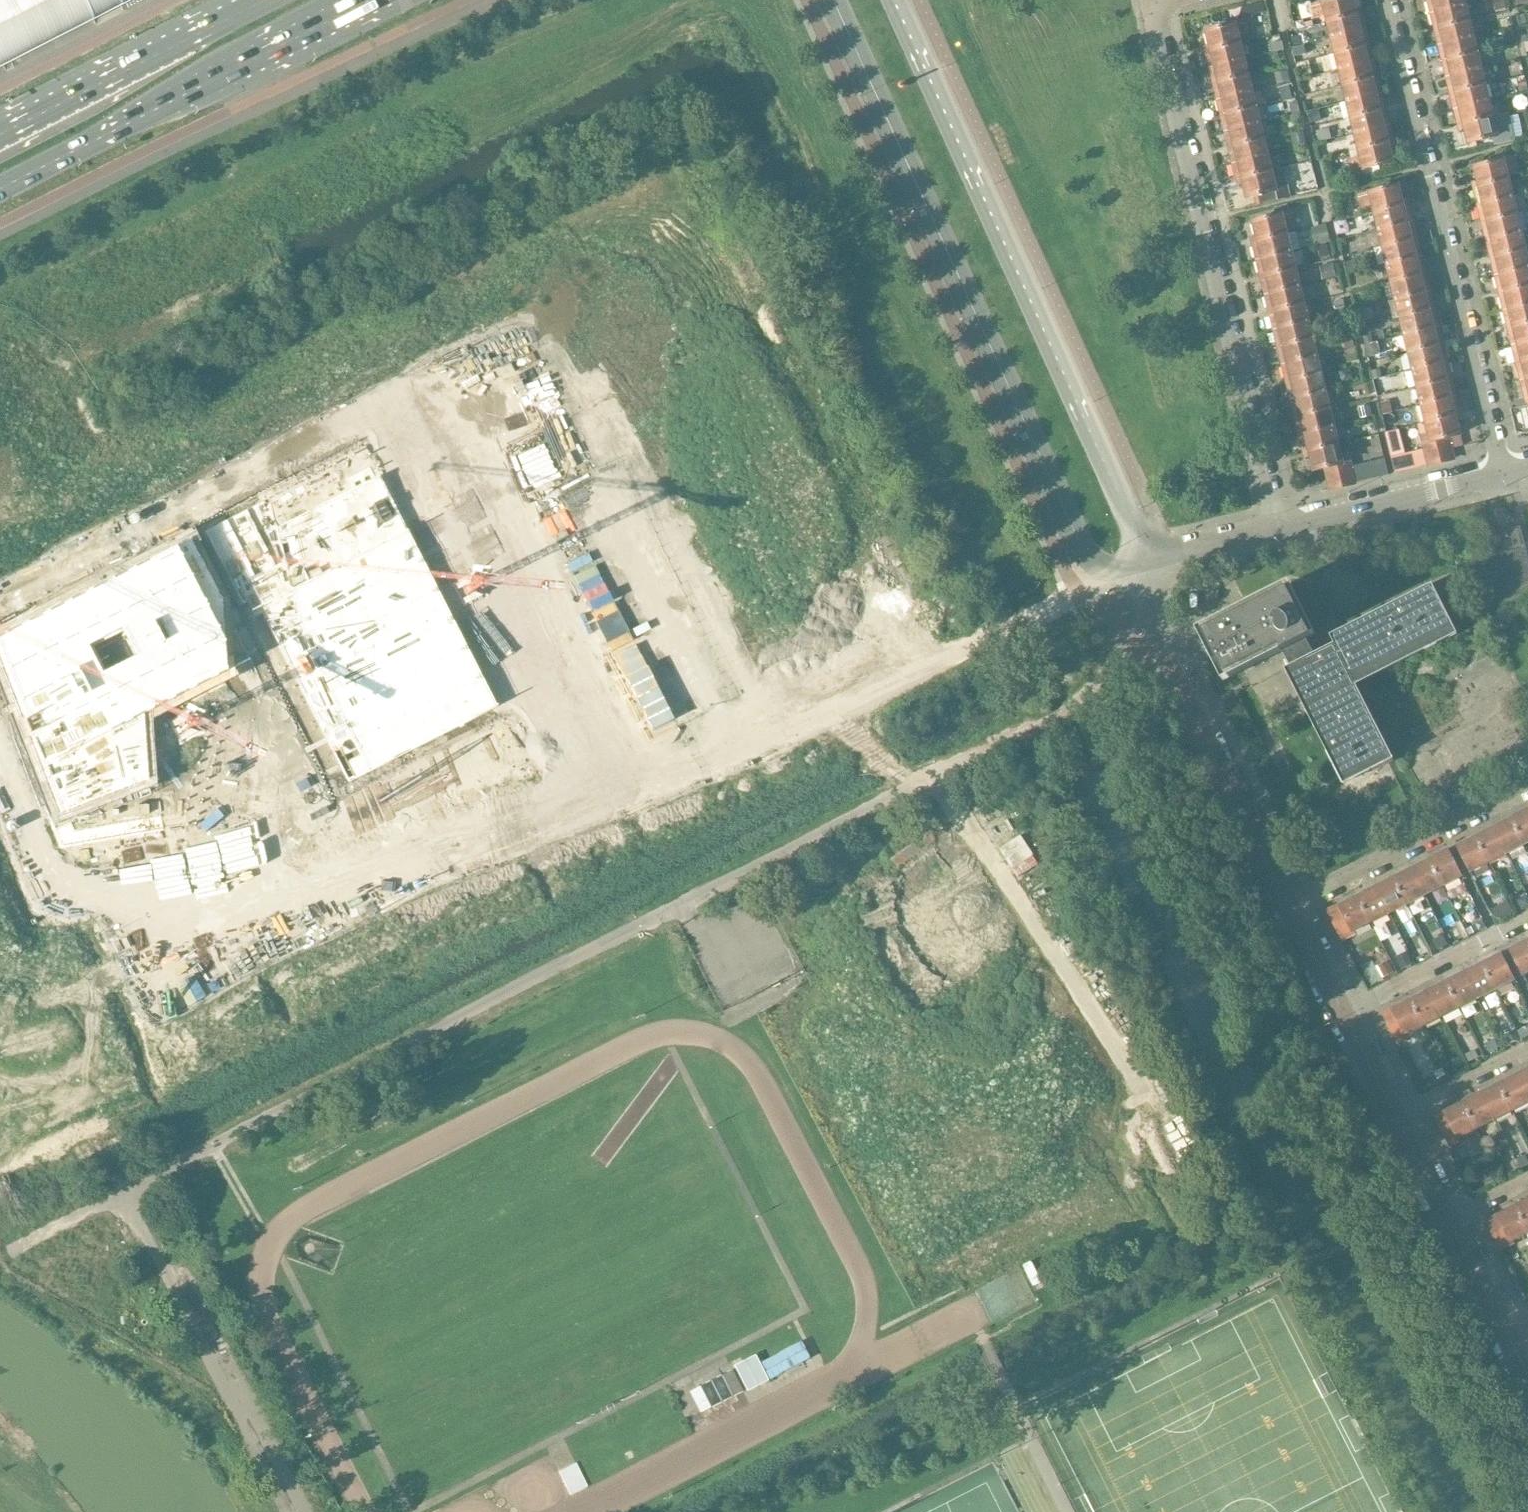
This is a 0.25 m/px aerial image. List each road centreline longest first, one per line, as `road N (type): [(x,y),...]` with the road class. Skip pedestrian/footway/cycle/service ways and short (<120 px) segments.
road 1 (unclassified): [(827,0),(1087,555),(1101,568),(1140,561)]
road 2 (unclassified): [(1140,561),(1139,536),(893,0)]
road 3 (residential): [(1279,530),(1150,9),(1185,0)]
road 4 (residential): [(1502,475),(1391,0)]
road 5 (residential): [(407,329),(16,531)]
road 6 (primary): [(0,189),(371,0)]
road 7 (residential): [(1292,911),(1170,678),(1140,640)]
road 8 (primary): [(263,0),(0,134)]
road 9 (residential): [(1292,911),(1527,795)]
road 10 (residential): [(1279,530),(1502,475)]
road 11 (residential): [(1349,1020),(1527,927)]
road 12 (residential): [(1140,561),(1279,530)]
road 13 (residential): [(1402,1124),(1527,1058)]
road 14 (residential): [(1349,1020),(1292,911)]

